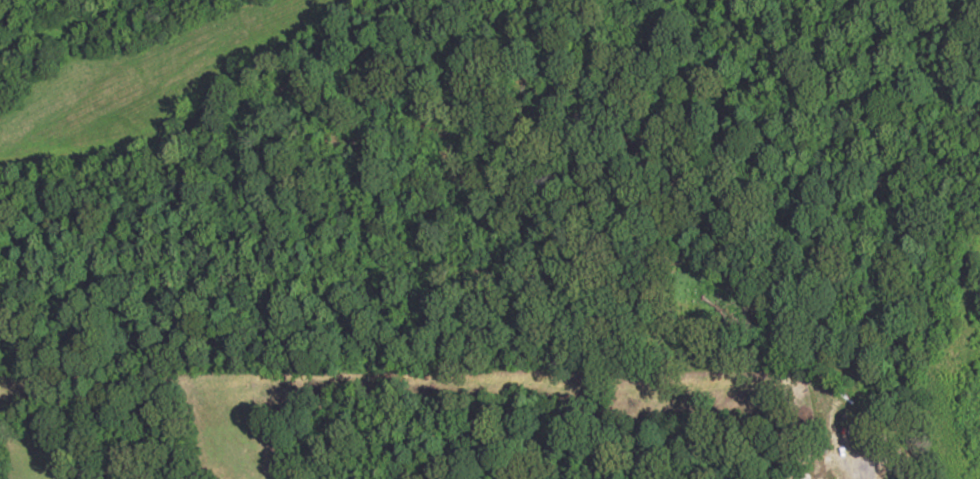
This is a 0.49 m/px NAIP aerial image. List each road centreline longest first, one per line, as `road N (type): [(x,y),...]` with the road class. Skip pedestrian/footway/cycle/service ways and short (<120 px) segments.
road 1 (track): [(882,478),(762,271)]

